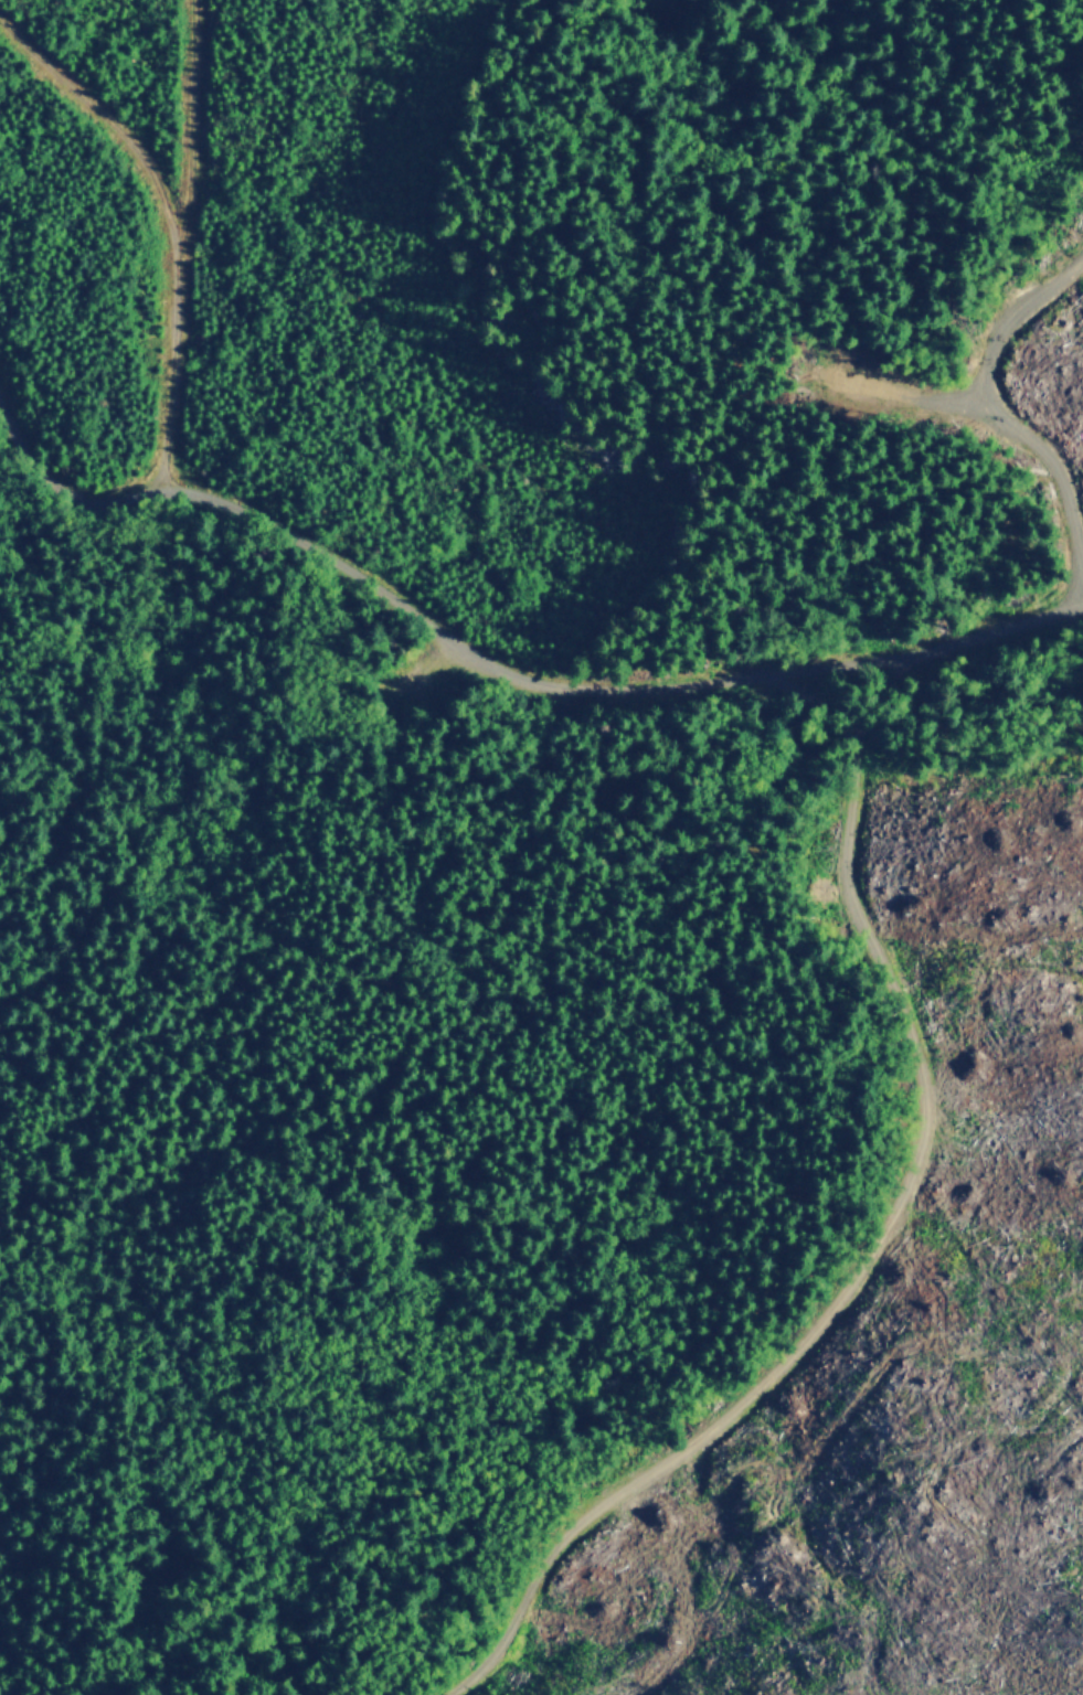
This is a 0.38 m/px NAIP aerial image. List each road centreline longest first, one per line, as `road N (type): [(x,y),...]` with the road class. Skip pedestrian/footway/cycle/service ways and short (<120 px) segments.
road 1 (track): [(161,482),(195,0)]
road 2 (track): [(1082,512),(967,388),(1040,287),(1082,196)]
road 3 (track): [(0,23),(130,143),(151,174),(173,252)]
road 4 (track): [(872,729),(1082,655)]

